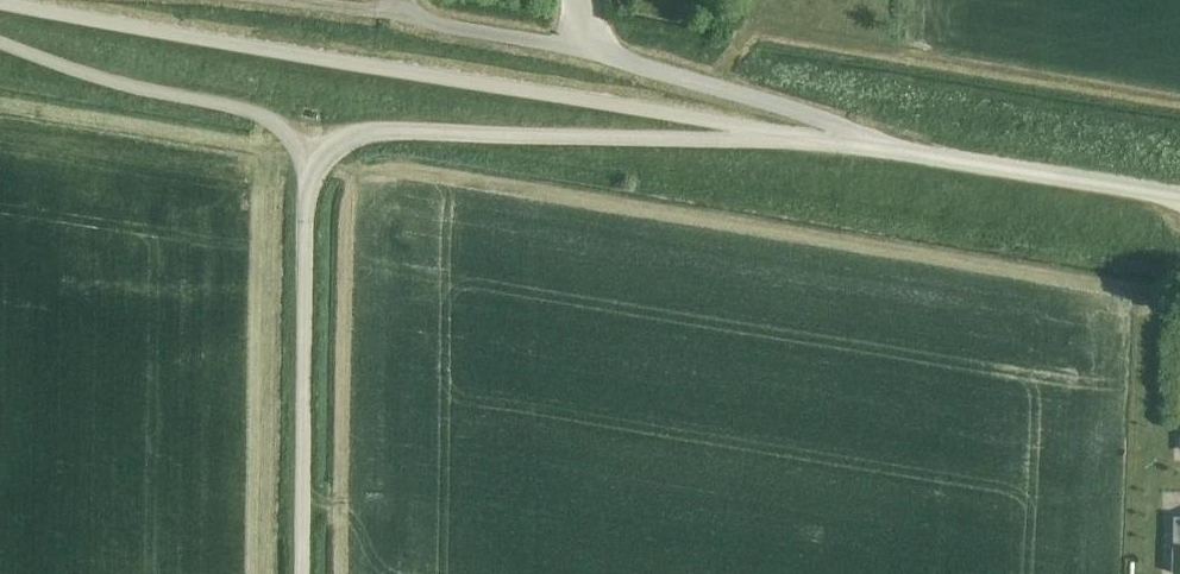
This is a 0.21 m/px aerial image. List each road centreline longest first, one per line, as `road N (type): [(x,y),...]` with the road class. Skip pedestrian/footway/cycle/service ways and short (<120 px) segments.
road 1 (unclassified): [(755,130),(0,2)]
road 2 (unclassified): [(310,0),(594,49),(825,116),(834,143)]
road 3 (unclassified): [(309,166),(363,134),(729,142),(755,130)]
road 4 (unclassified): [(301,573),(309,166)]
road 5 (unclassified): [(1179,196),(834,143)]
road 6 (unclassified): [(0,39),(113,82),(250,111),(279,125),(309,166)]

